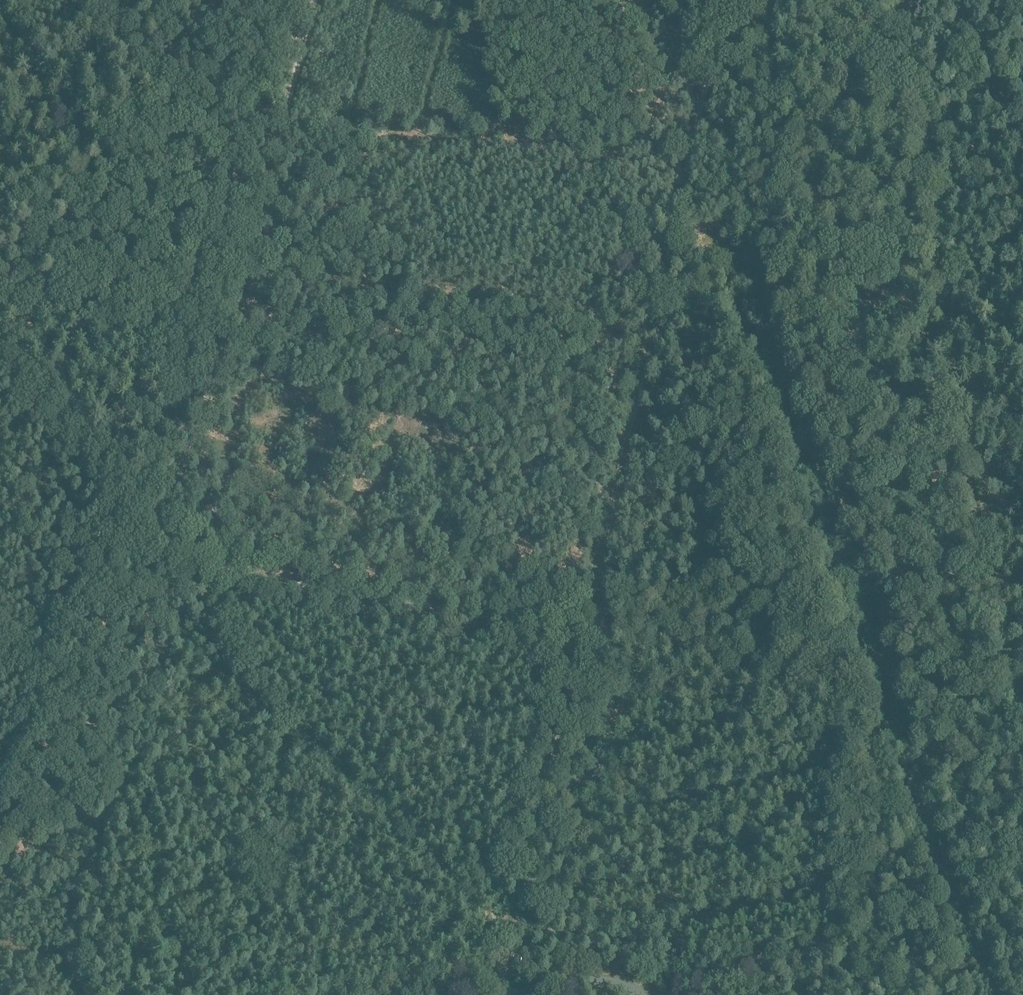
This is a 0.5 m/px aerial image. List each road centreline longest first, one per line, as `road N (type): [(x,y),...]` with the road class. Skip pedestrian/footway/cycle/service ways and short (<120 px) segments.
road 1 (track): [(897,0),(996,623),(989,647),(911,736),(897,742),(574,672)]
road 2 (track): [(725,0),(500,977)]
road 3 (track): [(314,0),(245,276),(196,423),(0,863)]
road 4 (track): [(587,614),(471,614),(227,569),(194,555),(137,498)]
road 5 (track): [(0,344),(137,498)]
road 6 (tertiary): [(521,994),(593,980),(644,994)]

